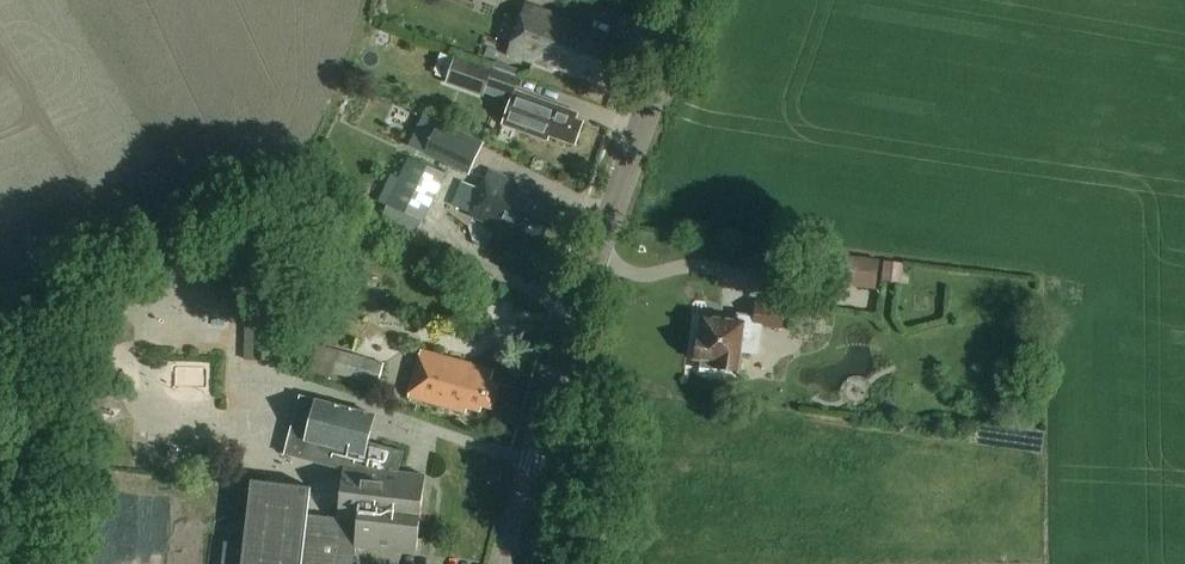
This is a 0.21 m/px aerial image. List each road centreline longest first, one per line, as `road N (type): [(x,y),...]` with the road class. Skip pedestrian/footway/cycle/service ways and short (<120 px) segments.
road 1 (tertiary): [(500,563),(690,0)]

